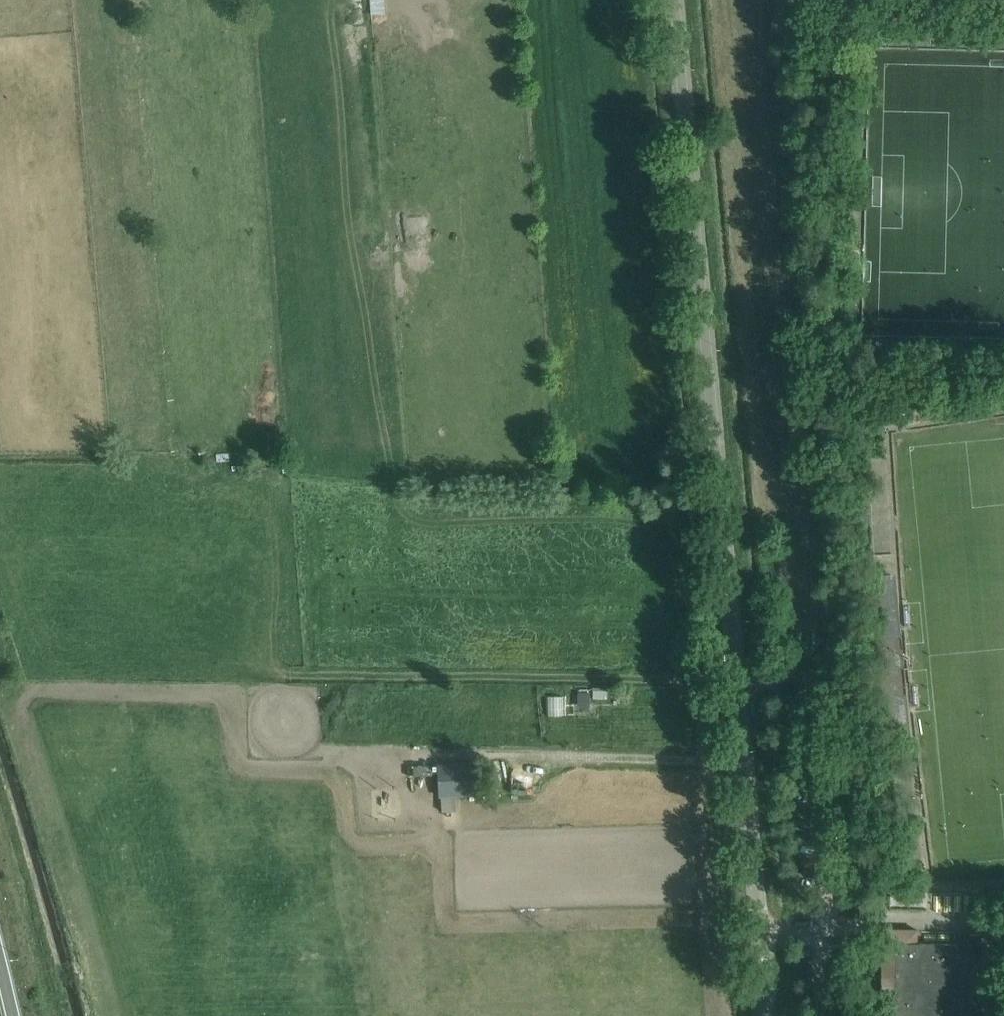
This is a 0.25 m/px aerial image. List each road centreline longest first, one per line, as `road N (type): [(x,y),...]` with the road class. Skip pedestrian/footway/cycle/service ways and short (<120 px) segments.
road 1 (unclassified): [(767,1015),(675,0)]

